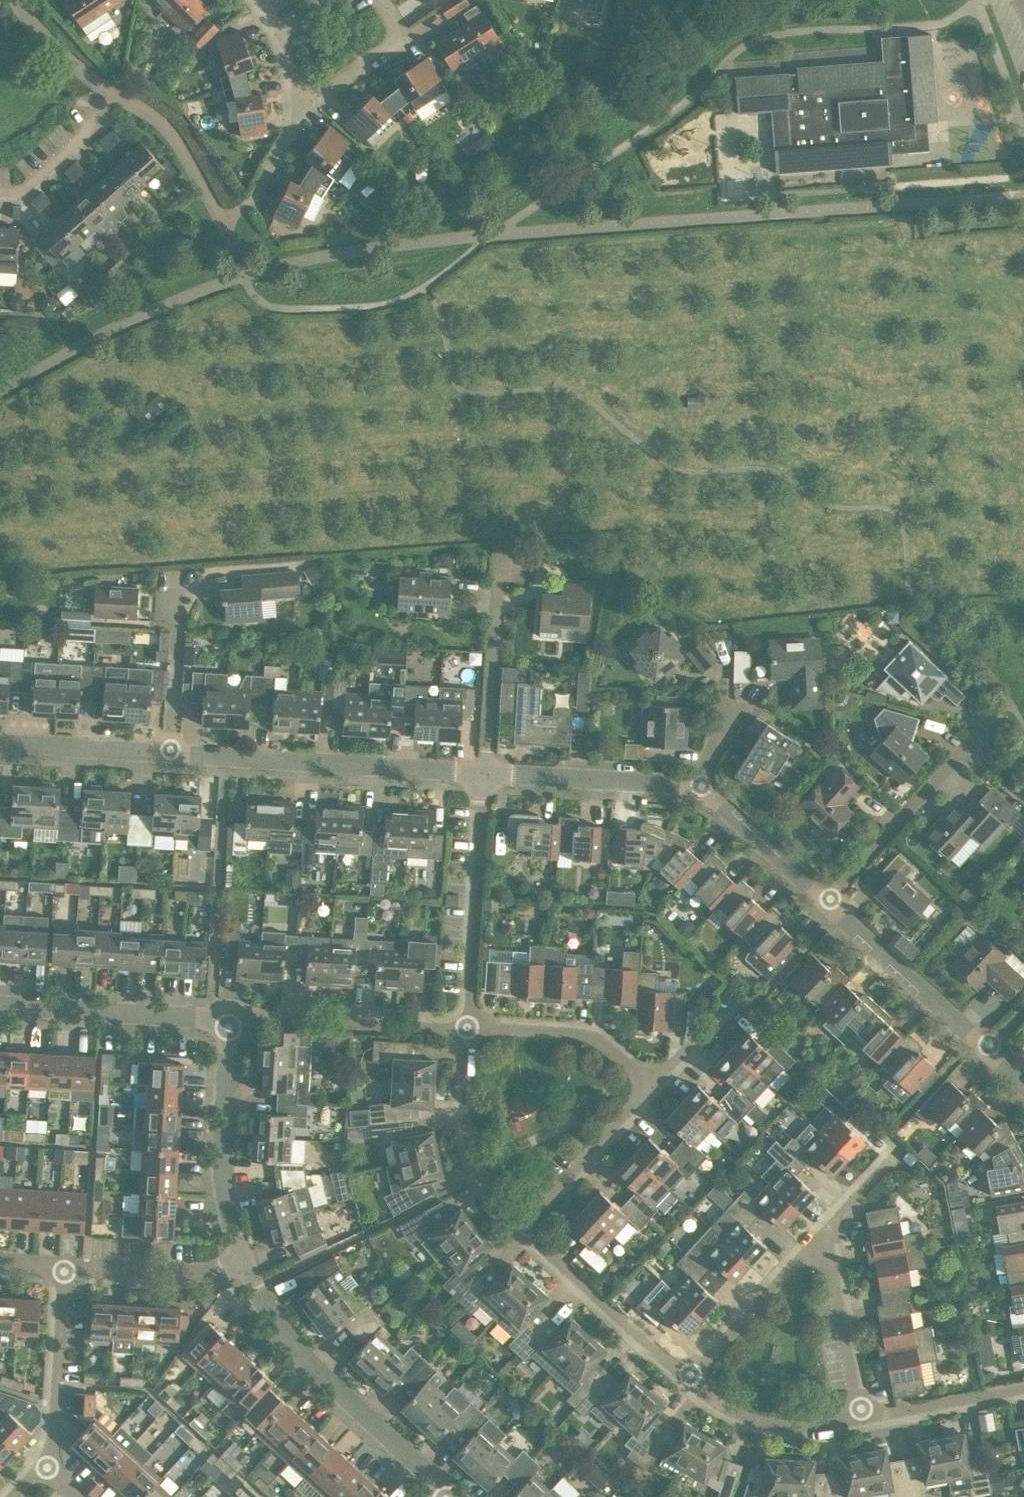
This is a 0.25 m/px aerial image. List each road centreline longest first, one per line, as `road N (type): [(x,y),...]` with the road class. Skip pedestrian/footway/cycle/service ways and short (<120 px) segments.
road 1 (residential): [(450,1495),(311,1365),(241,1260)]
road 2 (residential): [(170,753),(484,773)]
road 3 (residential): [(484,773),(468,1028)]
road 4 (residential): [(826,901),(994,718)]
road 5 (residential): [(241,1260),(220,1164),(232,1015)]
road 6 (residential): [(232,1015),(468,1028)]
road 7 (residential): [(232,1015),(0,1004)]
road 8 (residential): [(520,1225),(685,1378)]
road 9 (residential): [(990,1046),(826,901)]
road 10 (residential): [(484,773),(701,786)]
road 11 (residential): [(468,1028),(469,1135),(499,1203),(520,1225)]
road 12 (residential): [(685,1378),(825,1229)]
road 13 (residential): [(46,1465),(63,1264)]
road 14 (residential): [(468,1028),(591,1037),(652,1085)]
road 15 (residential): [(520,1225),(652,1085)]
road 16 (residential): [(861,1417),(825,1229)]
road 17 (residential): [(685,1378),(760,1422),(816,1426),(861,1417)]
road 18 (residential): [(484,773),(496,590)]
road 19 (residential): [(63,1264),(194,1273),(241,1260)]
road 20 (residential): [(170,753),(0,742)]
road 21 (residential): [(826,901),(701,786)]
road 22 (residential): [(179,585),(170,753)]
road 23 (residential): [(861,1417),(1023,1387)]
road 24 (residential): [(375,0),(391,26),(387,48),(299,101)]
road 25 (residential): [(0,191),(27,188),(78,142),(103,104)]

